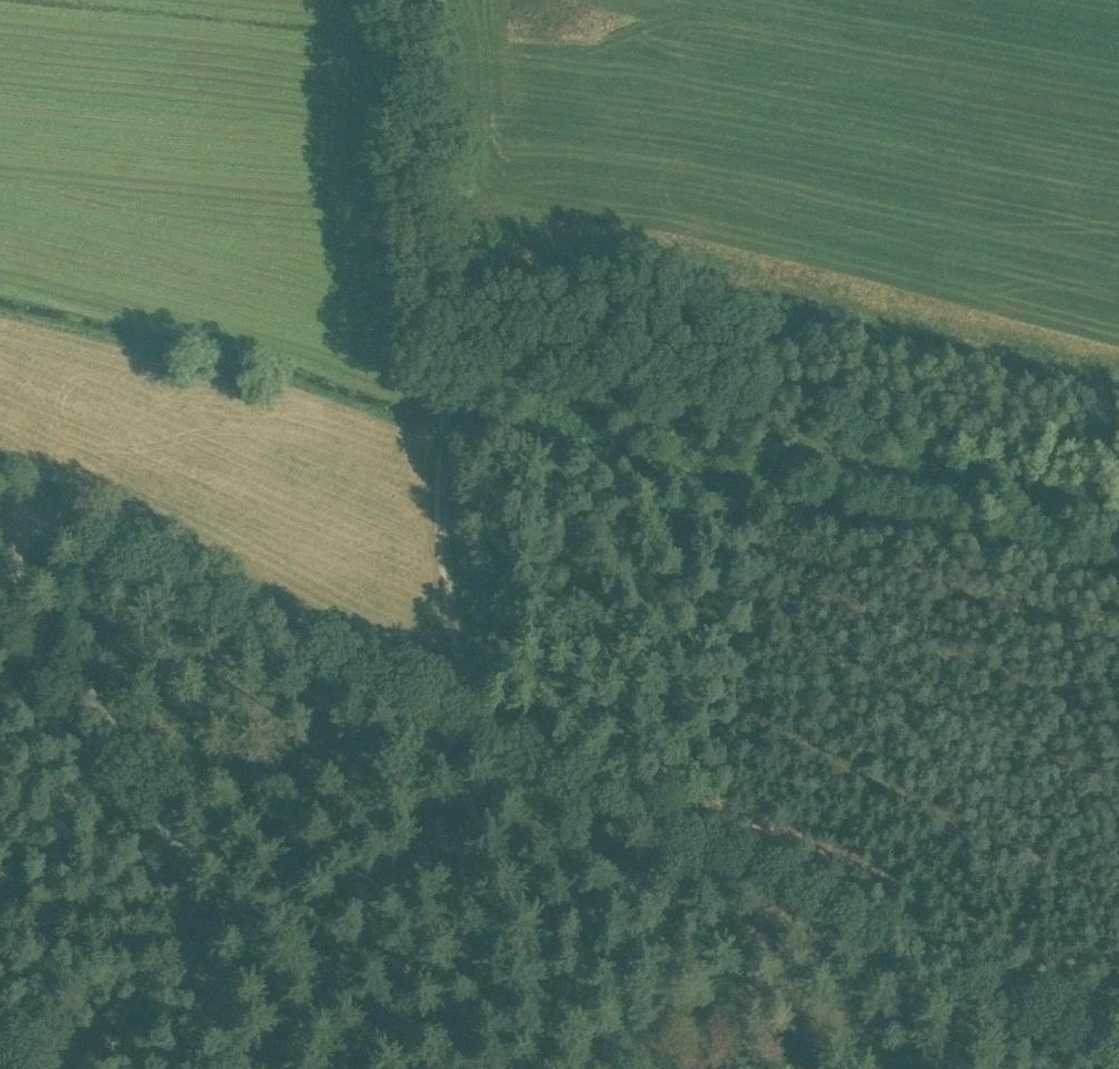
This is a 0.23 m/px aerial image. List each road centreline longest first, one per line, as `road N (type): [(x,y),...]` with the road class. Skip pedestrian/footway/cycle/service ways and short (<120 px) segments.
road 1 (unclassified): [(1118,1048),(38,505)]
road 2 (unclassified): [(241,1068),(131,752),(8,585),(15,546),(38,505)]
road 3 (track): [(413,0),(446,432)]
road 4 (track): [(446,432),(465,657),(446,708)]

